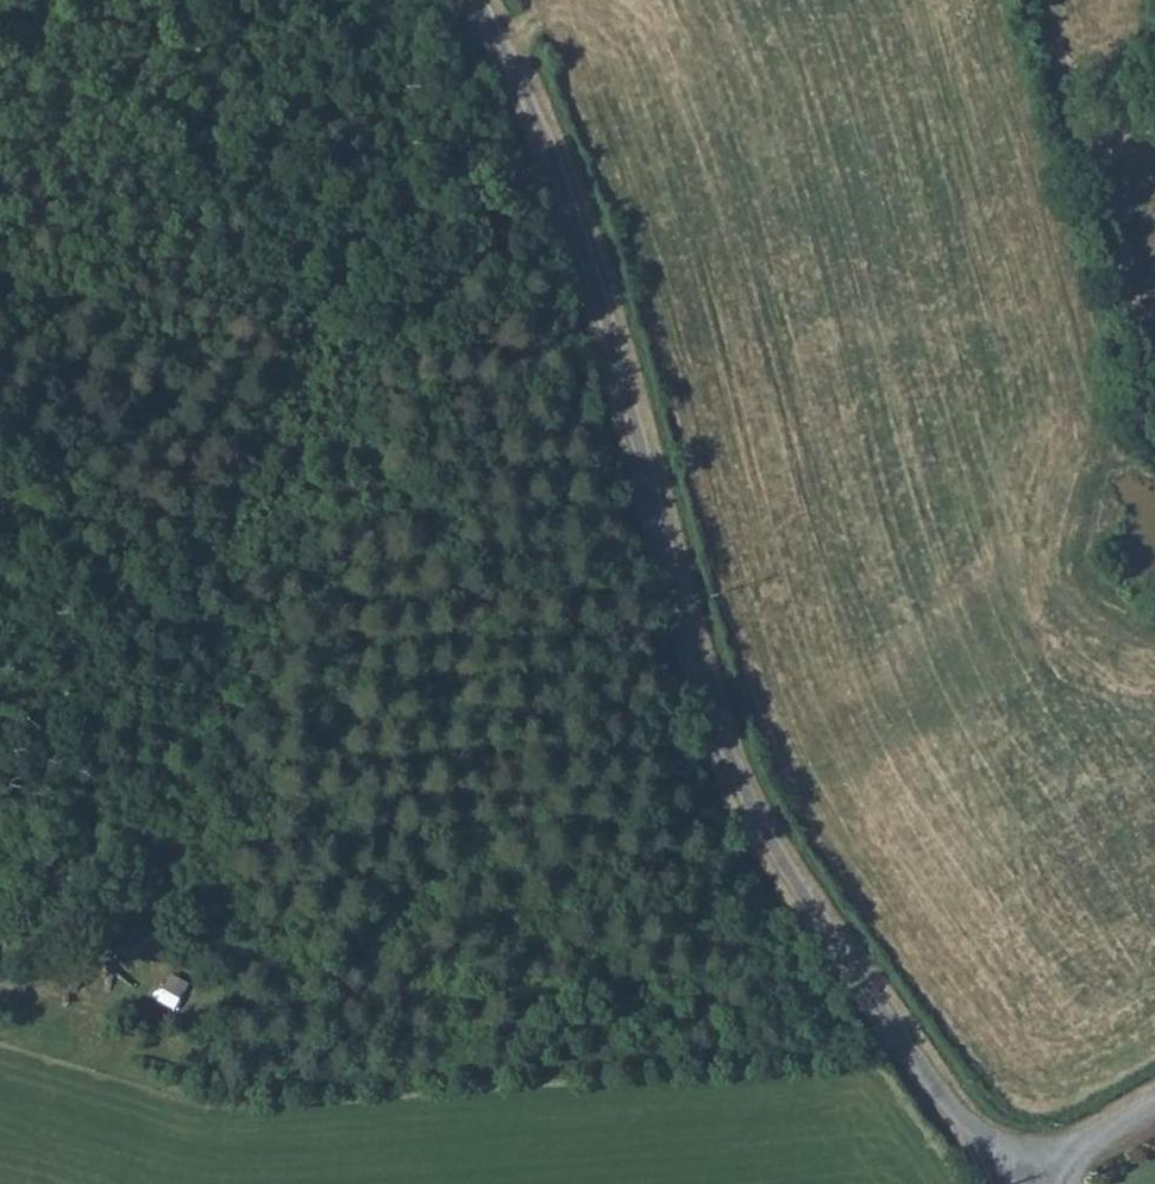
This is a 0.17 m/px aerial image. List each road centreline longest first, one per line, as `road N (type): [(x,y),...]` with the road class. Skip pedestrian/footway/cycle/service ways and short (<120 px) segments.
road 1 (unclassified): [(1023,1181),(942,1101),(760,831),(707,703),(603,309),(544,145),(474,0)]
road 2 (unclassified): [(1154,1106),(1023,1181)]

